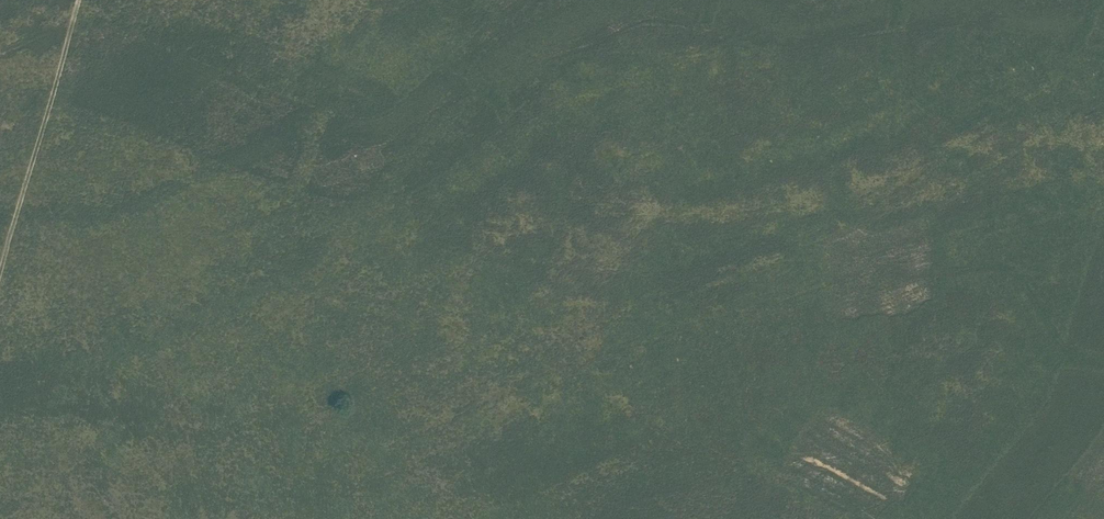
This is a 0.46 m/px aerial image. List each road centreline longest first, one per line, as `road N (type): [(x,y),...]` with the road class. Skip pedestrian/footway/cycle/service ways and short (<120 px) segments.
road 1 (track): [(0,264),(78,0)]

